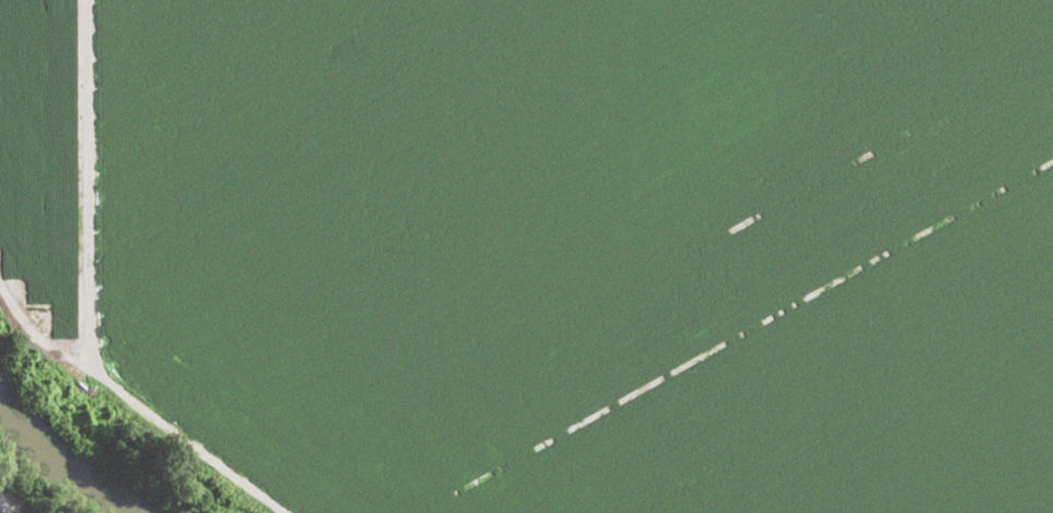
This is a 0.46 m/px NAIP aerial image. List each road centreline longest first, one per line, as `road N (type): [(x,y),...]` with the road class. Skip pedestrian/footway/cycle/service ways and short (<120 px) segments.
road 1 (track): [(82,0),(84,369)]
road 2 (track): [(274,512),(84,369),(34,344),(0,290)]

